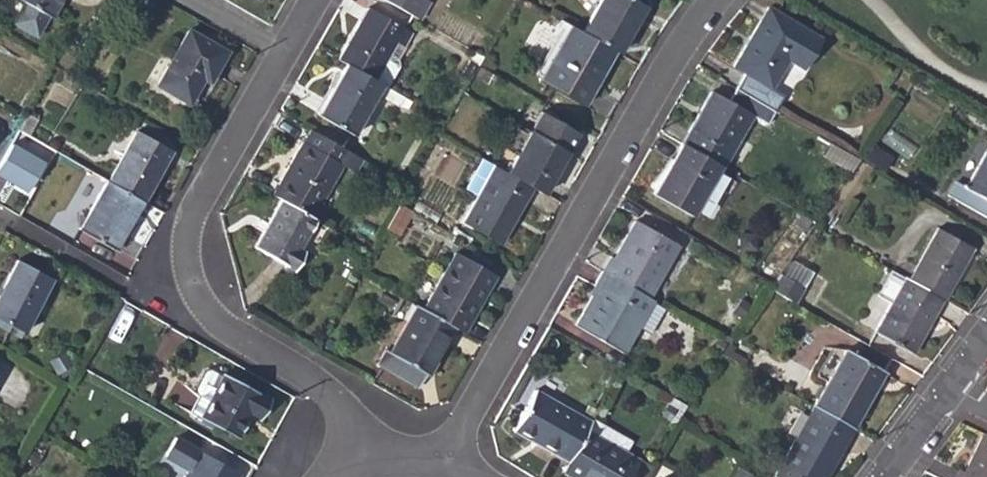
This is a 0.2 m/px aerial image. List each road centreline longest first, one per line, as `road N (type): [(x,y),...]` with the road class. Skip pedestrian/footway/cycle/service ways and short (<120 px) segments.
road 1 (residential): [(456,474),(465,430),(680,50),(721,0)]
road 2 (residential): [(285,54),(201,197),(185,245),(187,270),(226,328),(329,392),(378,473)]

